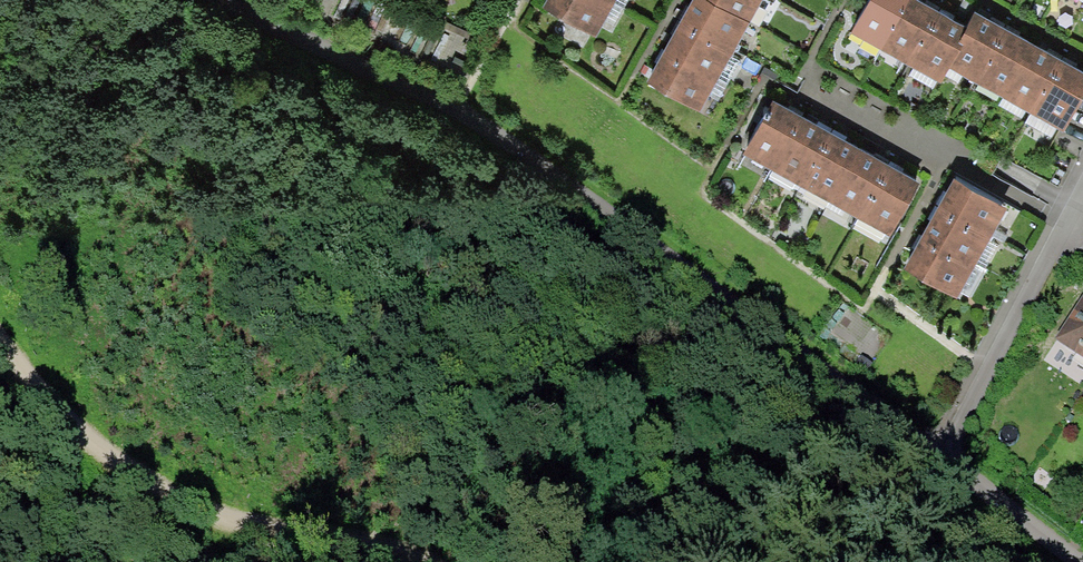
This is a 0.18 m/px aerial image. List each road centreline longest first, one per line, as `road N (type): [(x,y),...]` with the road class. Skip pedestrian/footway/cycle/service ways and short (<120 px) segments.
road 1 (unclassified): [(223,0),(457,109),(773,332),(932,460)]
road 2 (track): [(441,561),(417,551),(245,523),(170,494),(104,454),(56,412),(0,341)]
road 3 (residential): [(932,460),(1061,233)]
road 4 (unclassified): [(932,460),(1077,561)]

